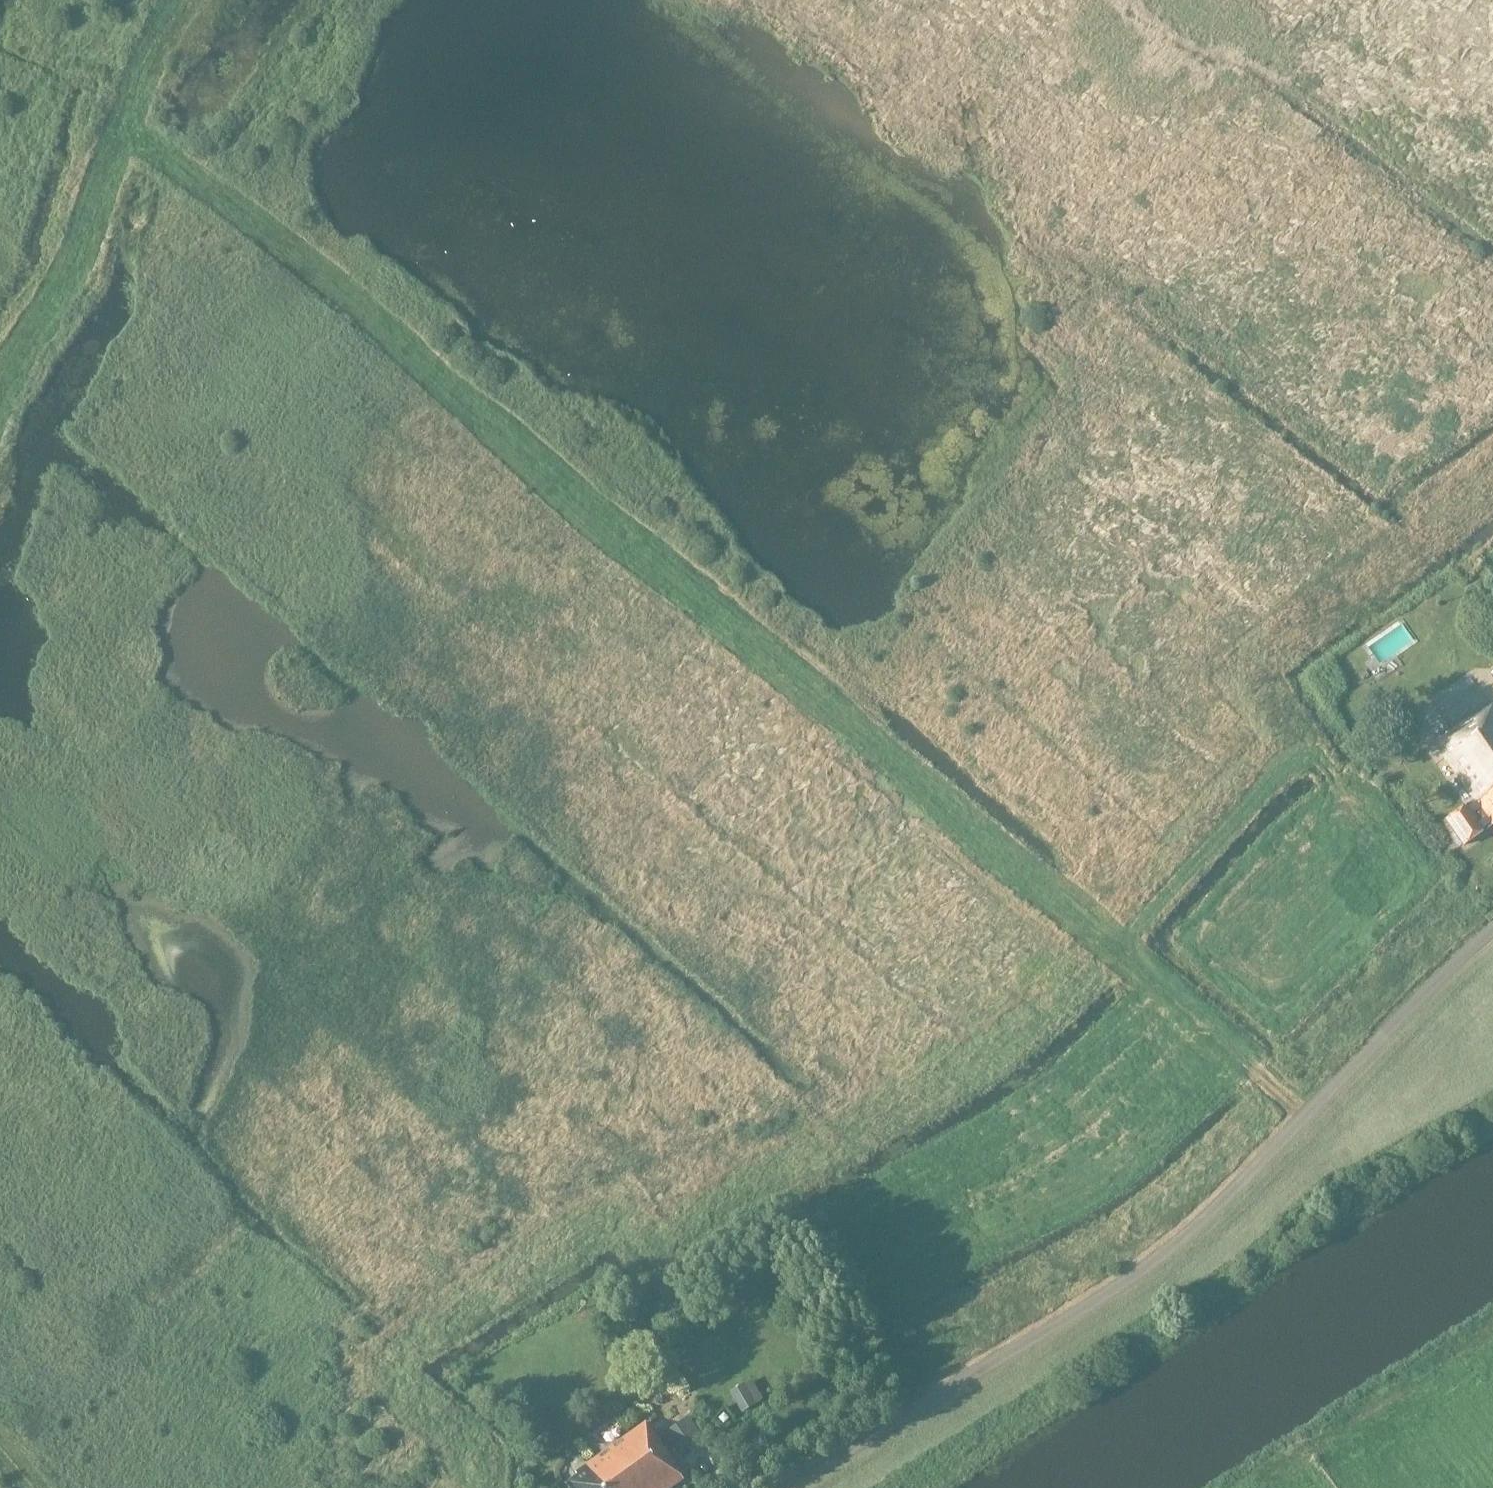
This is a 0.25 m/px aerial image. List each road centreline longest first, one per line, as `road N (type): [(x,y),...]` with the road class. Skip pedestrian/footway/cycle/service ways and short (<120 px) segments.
road 1 (track): [(1305,1116),(1108,941),(123,123)]
road 2 (unclassified): [(782,1487),(1161,1260),(1492,937)]
road 3 (track): [(0,386),(70,270),(151,46),(180,0)]

